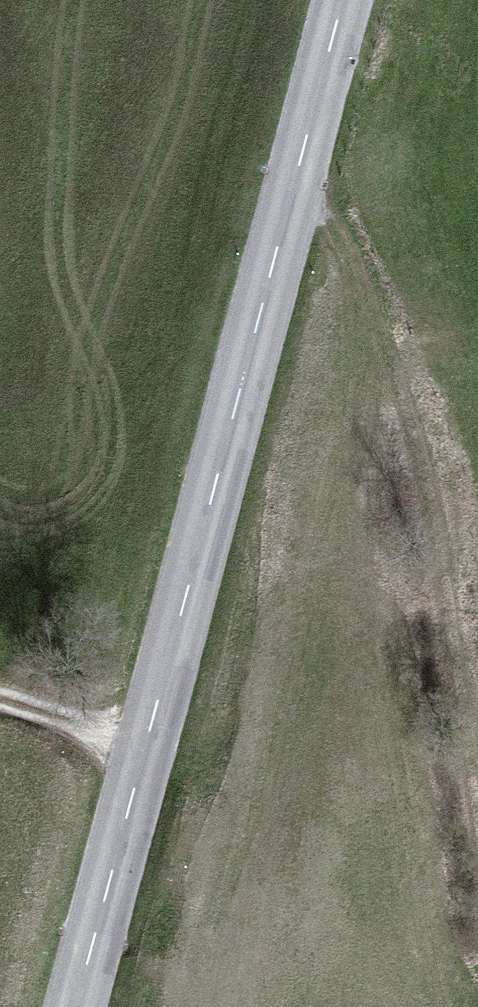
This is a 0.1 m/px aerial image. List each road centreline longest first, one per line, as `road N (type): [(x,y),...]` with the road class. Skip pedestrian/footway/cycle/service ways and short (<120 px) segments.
road 1 (tertiary): [(75,1006),(341,0)]
road 2 (track): [(296,172),(340,255),(428,467),(477,901)]
road 3 (track): [(141,763),(0,704)]

